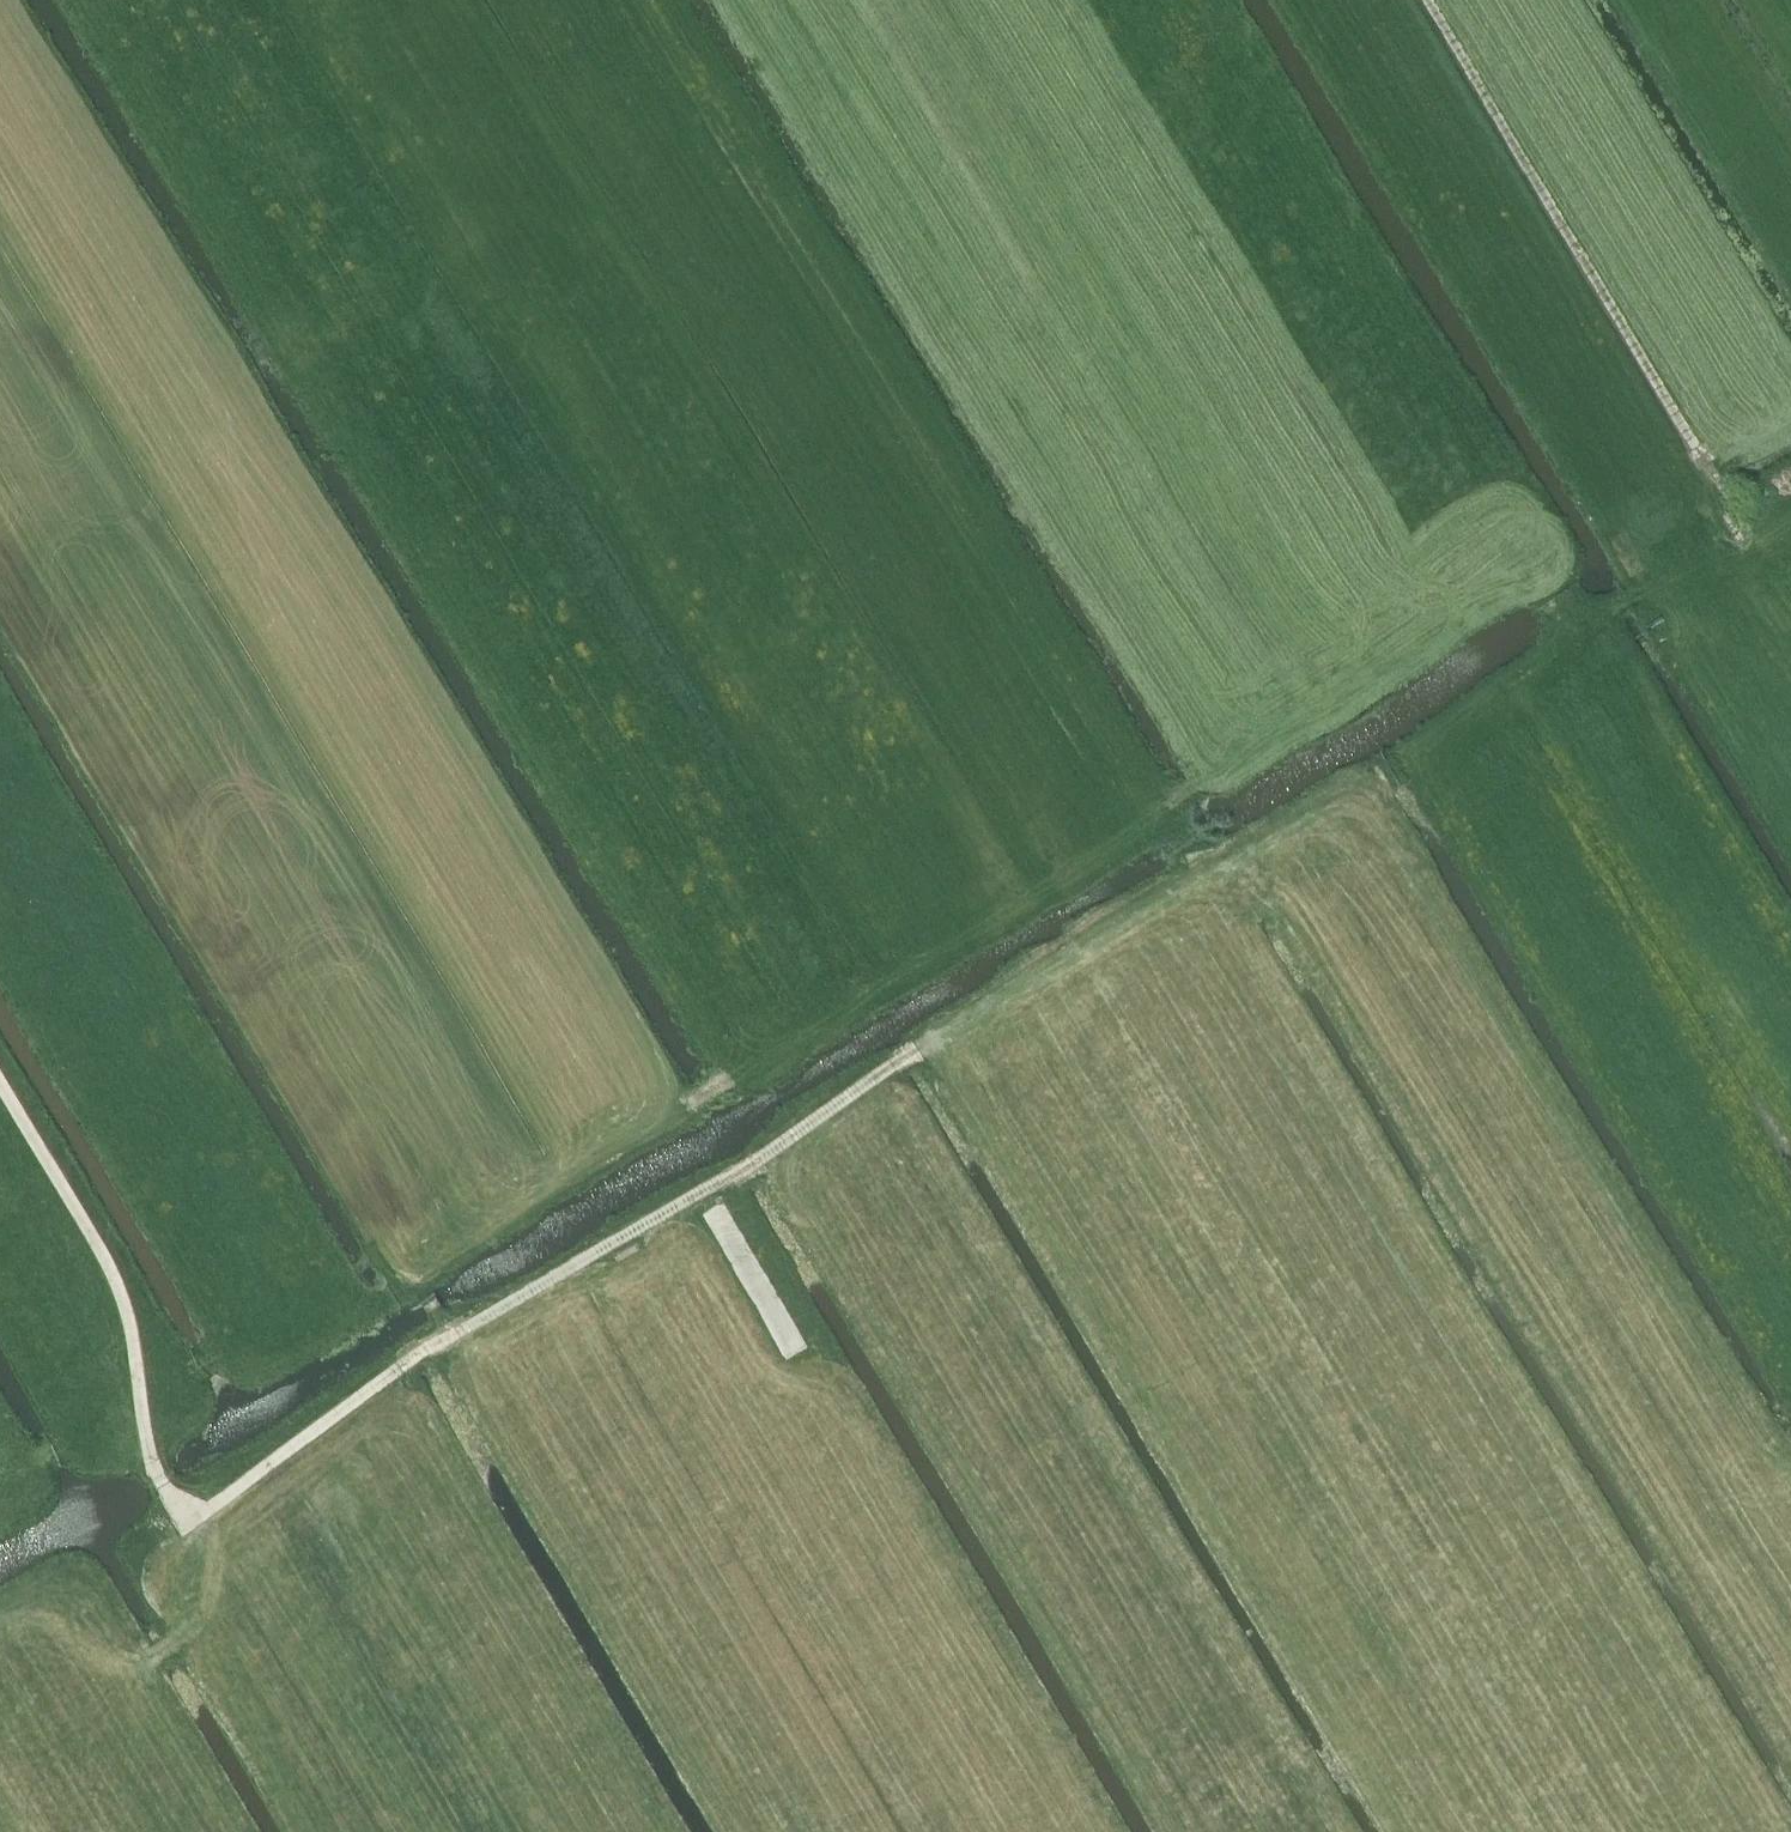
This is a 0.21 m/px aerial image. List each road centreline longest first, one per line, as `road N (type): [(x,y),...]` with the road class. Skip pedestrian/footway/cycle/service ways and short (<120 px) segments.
road 1 (track): [(0,1082),(114,1274),(130,1326),(149,1461),(178,1508),(204,1513),(410,1360),(735,1173),(916,1047)]
road 2 (track): [(1426,0),(1720,487)]

